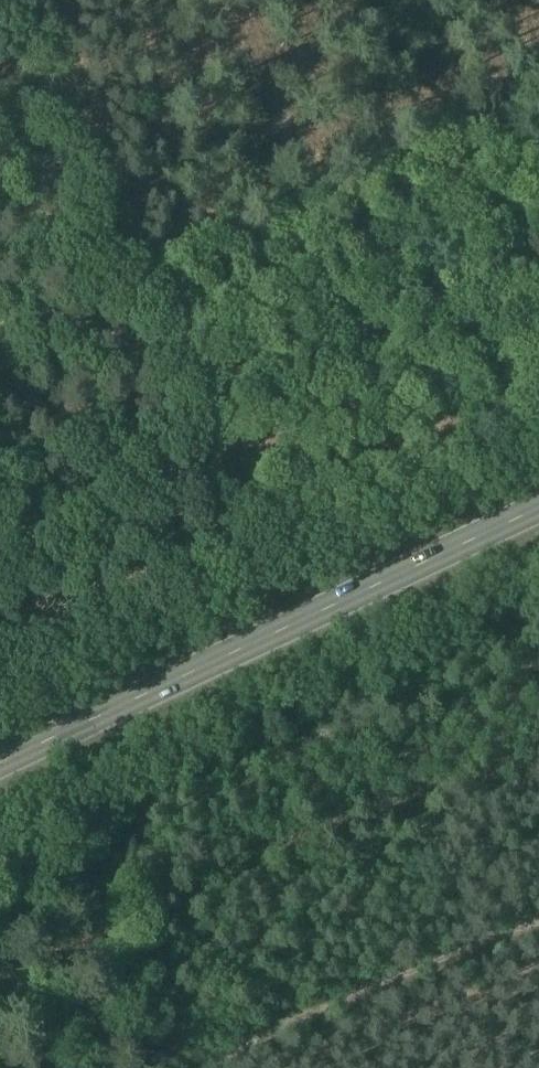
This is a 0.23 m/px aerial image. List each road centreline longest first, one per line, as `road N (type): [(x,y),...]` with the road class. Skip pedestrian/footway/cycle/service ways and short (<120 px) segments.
road 1 (secondary): [(0,760),(538,506)]
road 2 (track): [(538,194),(475,215),(440,239),(247,328),(168,331),(89,310),(0,320)]

